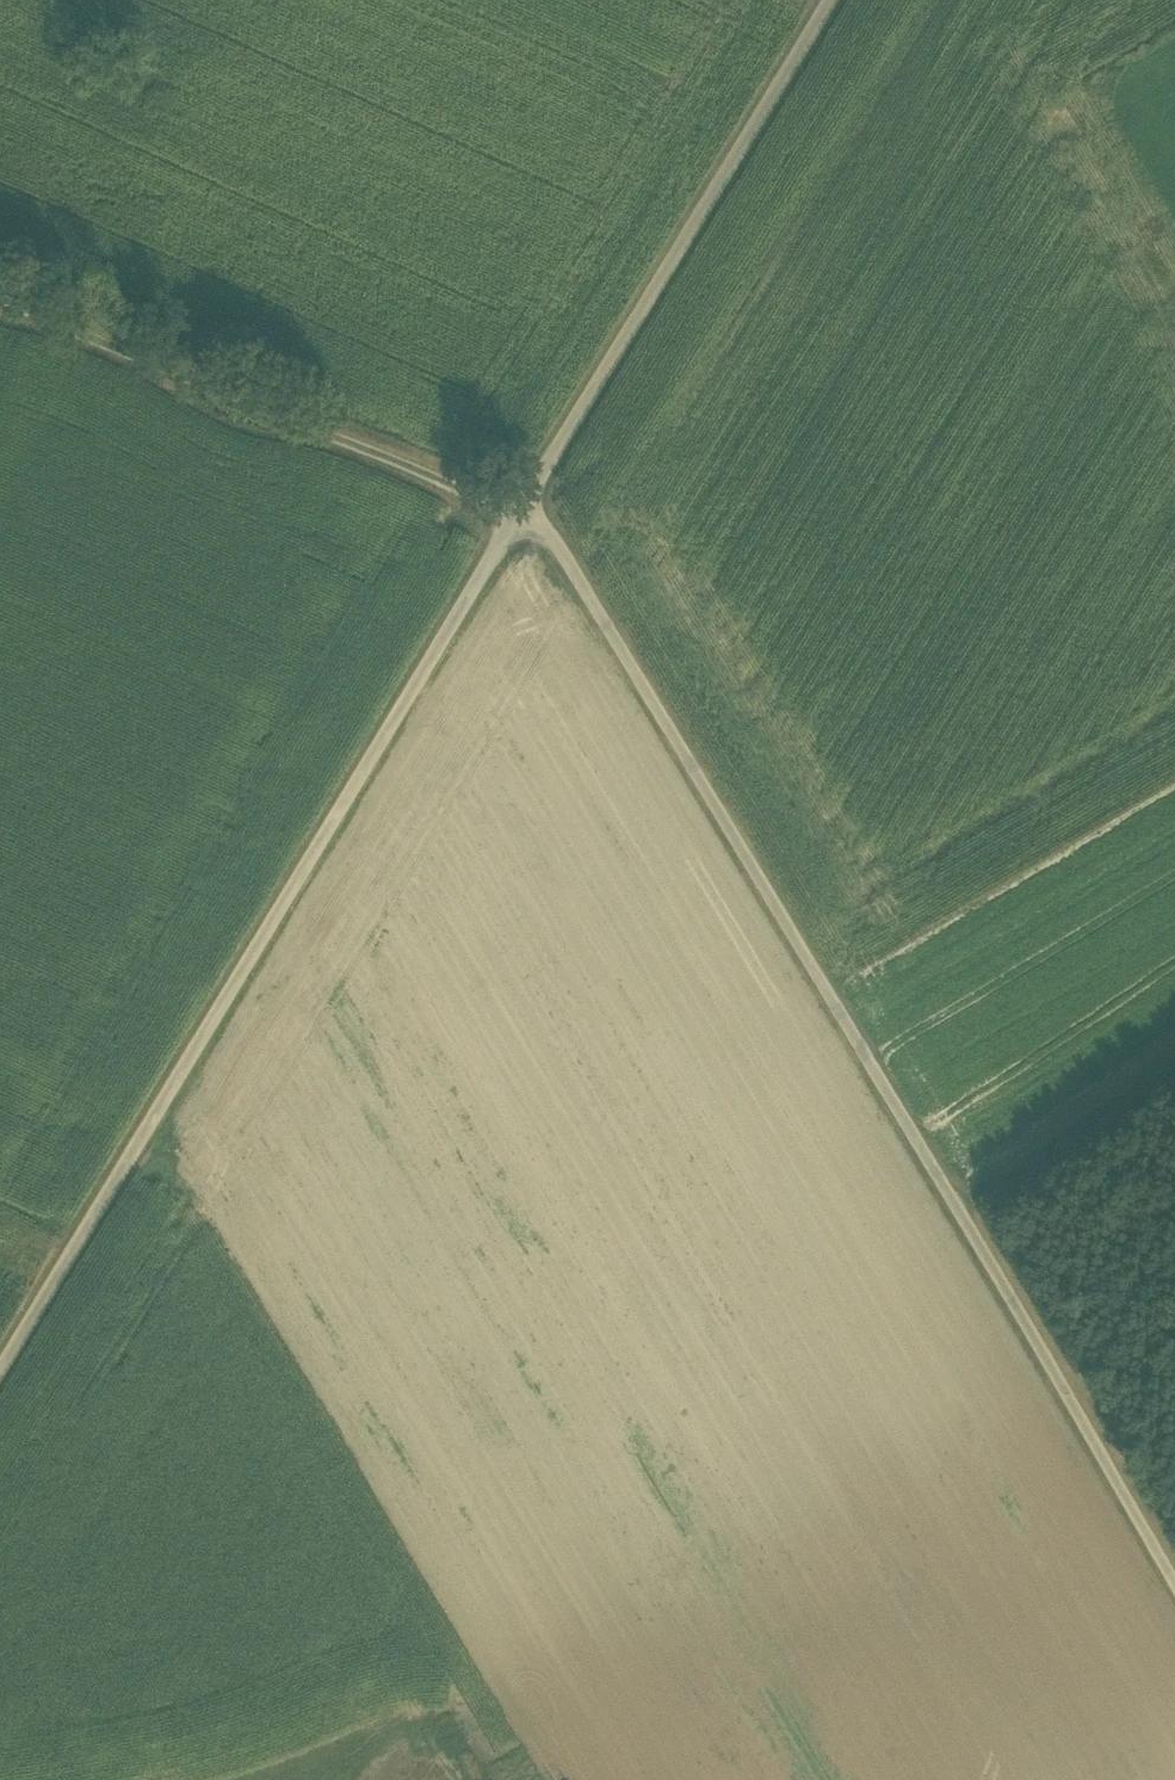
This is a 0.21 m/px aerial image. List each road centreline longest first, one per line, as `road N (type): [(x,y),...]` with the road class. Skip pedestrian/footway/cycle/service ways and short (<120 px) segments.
road 1 (track): [(1174,1584),(844,1014),(543,527),(0,300)]
road 2 (unclassified): [(0,1377),(834,0)]

